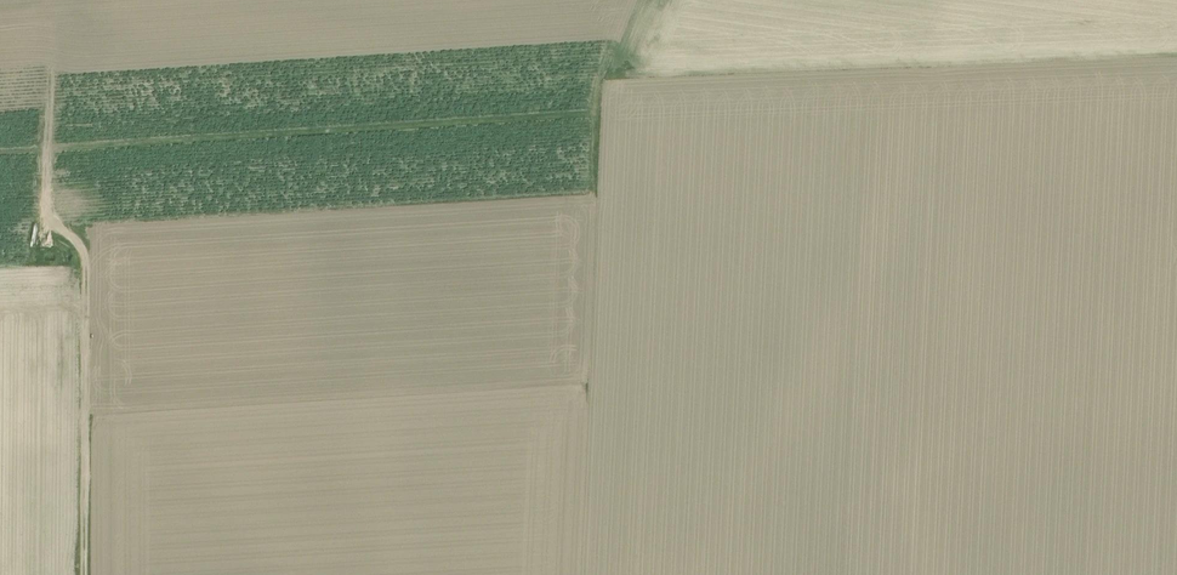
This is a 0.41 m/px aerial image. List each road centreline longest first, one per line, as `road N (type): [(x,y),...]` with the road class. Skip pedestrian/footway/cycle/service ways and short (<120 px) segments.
road 1 (track): [(50,216),(90,255),(86,574)]

